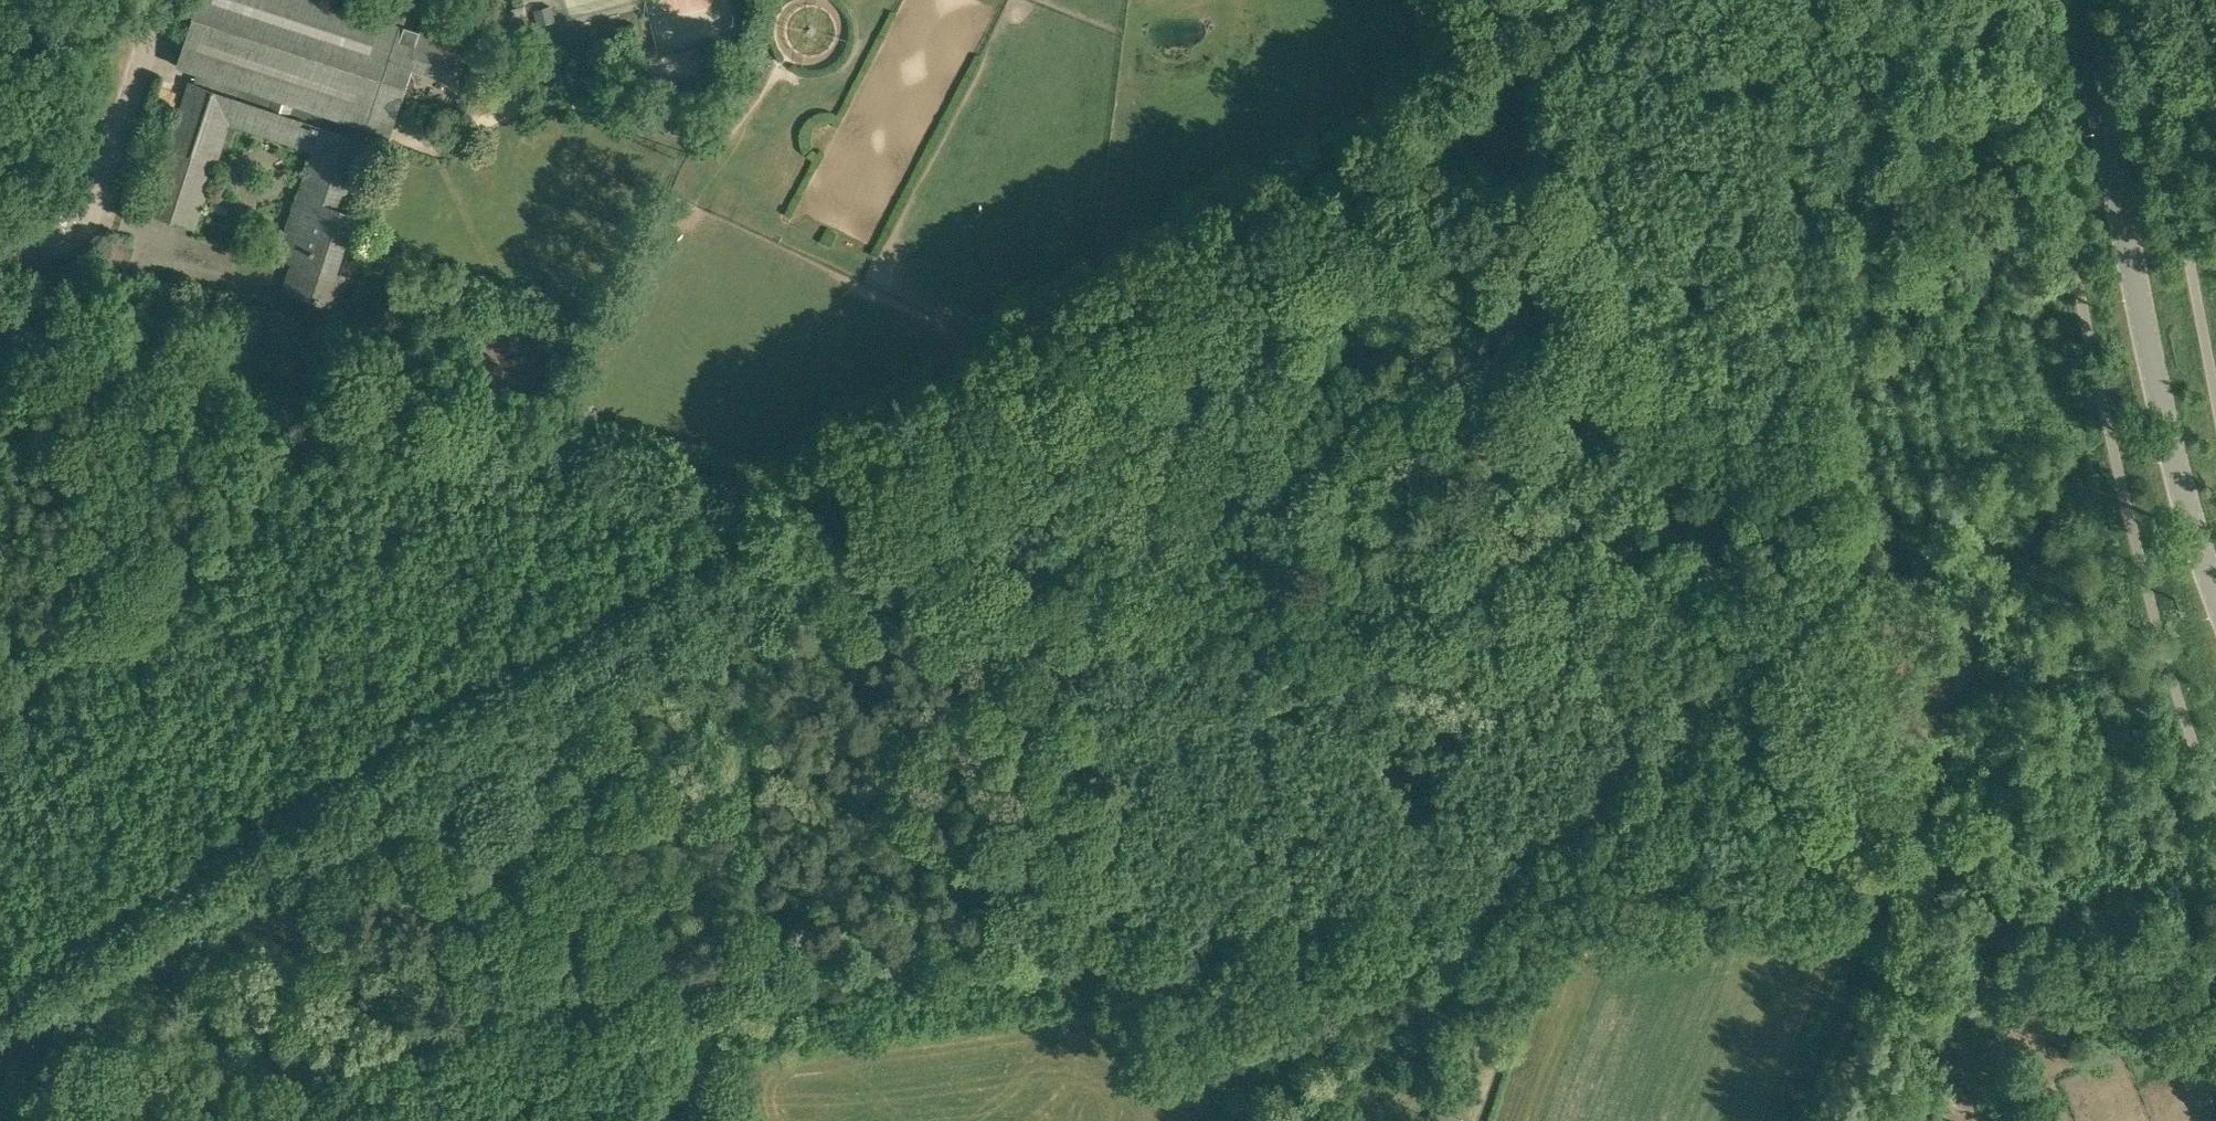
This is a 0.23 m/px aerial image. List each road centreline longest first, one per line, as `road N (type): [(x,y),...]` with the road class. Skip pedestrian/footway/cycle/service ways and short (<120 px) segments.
road 1 (tertiary): [(2215,595),(2120,209),(2081,0)]
road 2 (residential): [(162,0),(88,229),(63,247),(0,241)]

